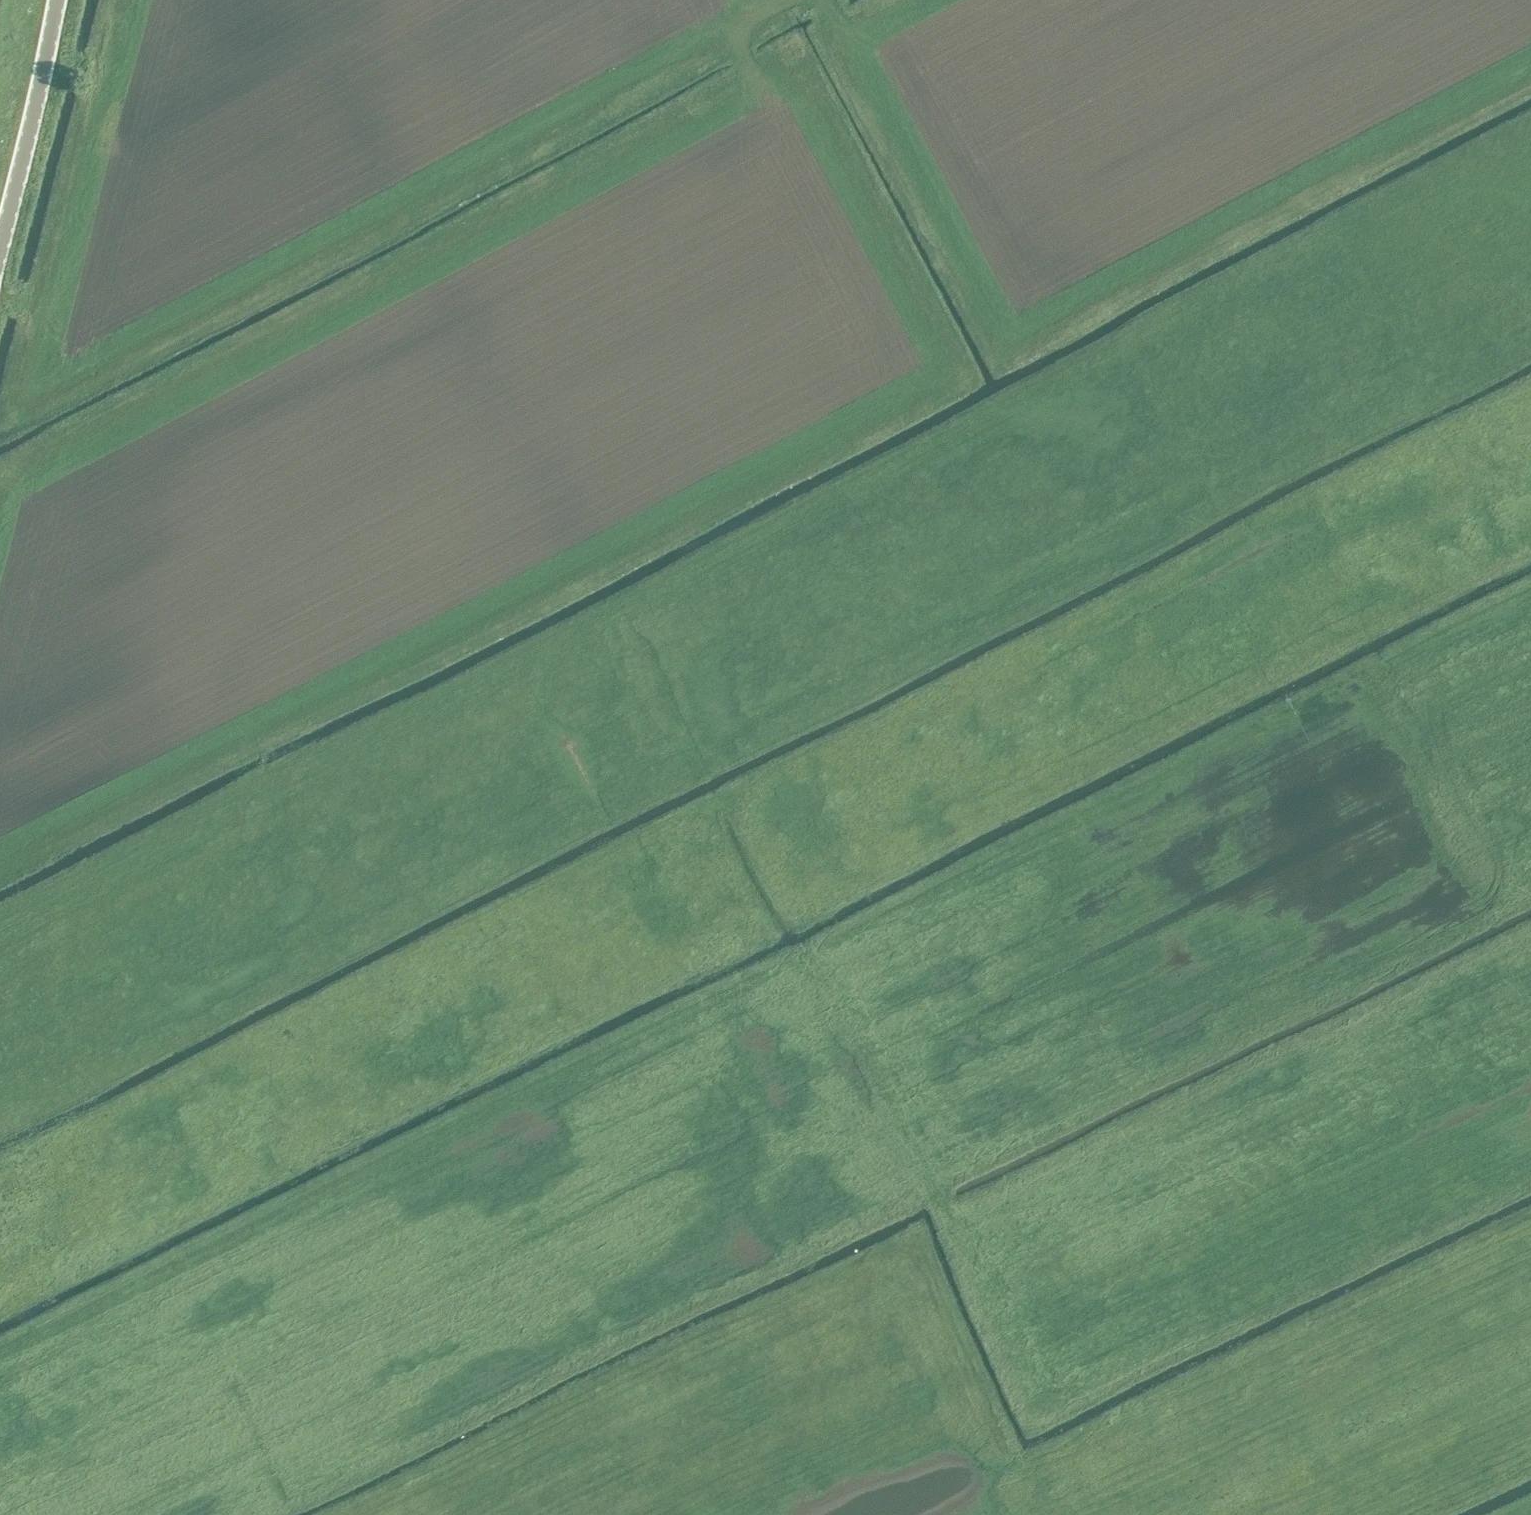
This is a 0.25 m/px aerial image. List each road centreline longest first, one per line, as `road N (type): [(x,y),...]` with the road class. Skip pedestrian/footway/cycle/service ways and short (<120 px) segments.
road 1 (unclassified): [(0,239),(59,0)]

